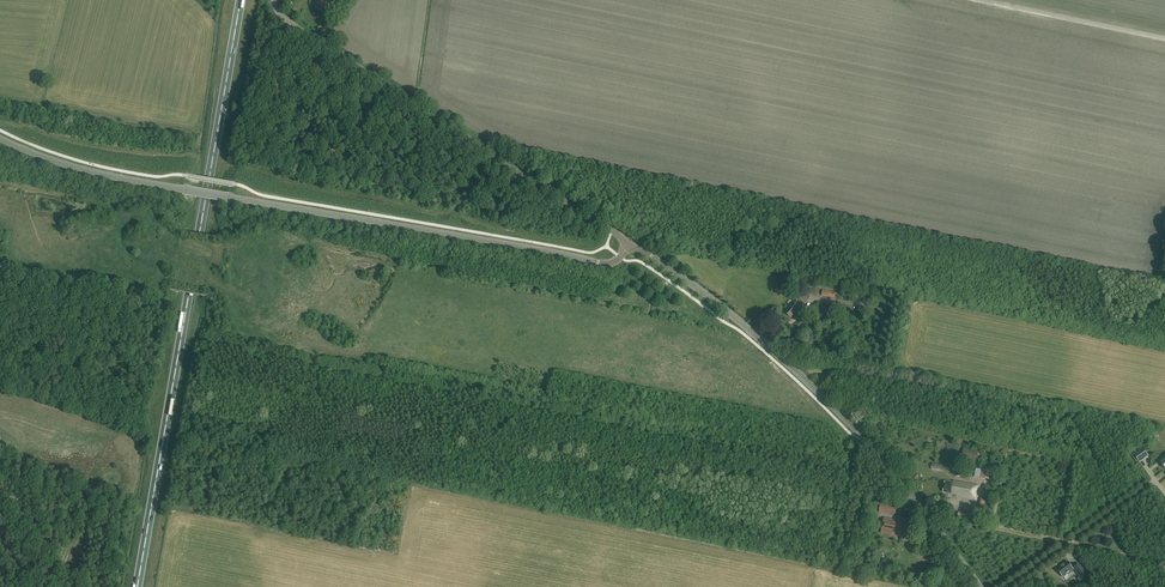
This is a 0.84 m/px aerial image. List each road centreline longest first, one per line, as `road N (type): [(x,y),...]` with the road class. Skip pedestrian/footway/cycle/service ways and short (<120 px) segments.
road 1 (tertiary): [(629,244),(615,261),(600,263),(106,175),(0,138)]
road 2 (trunk): [(138,586),(241,0)]
road 3 (tertiary): [(980,586),(889,466),(819,393),(720,304),(629,244)]
road 4 (unclassified): [(629,244),(287,21),(274,0)]
road 5 (track): [(1164,38),(980,0)]
road 6 (track): [(42,586),(12,559),(24,457)]

